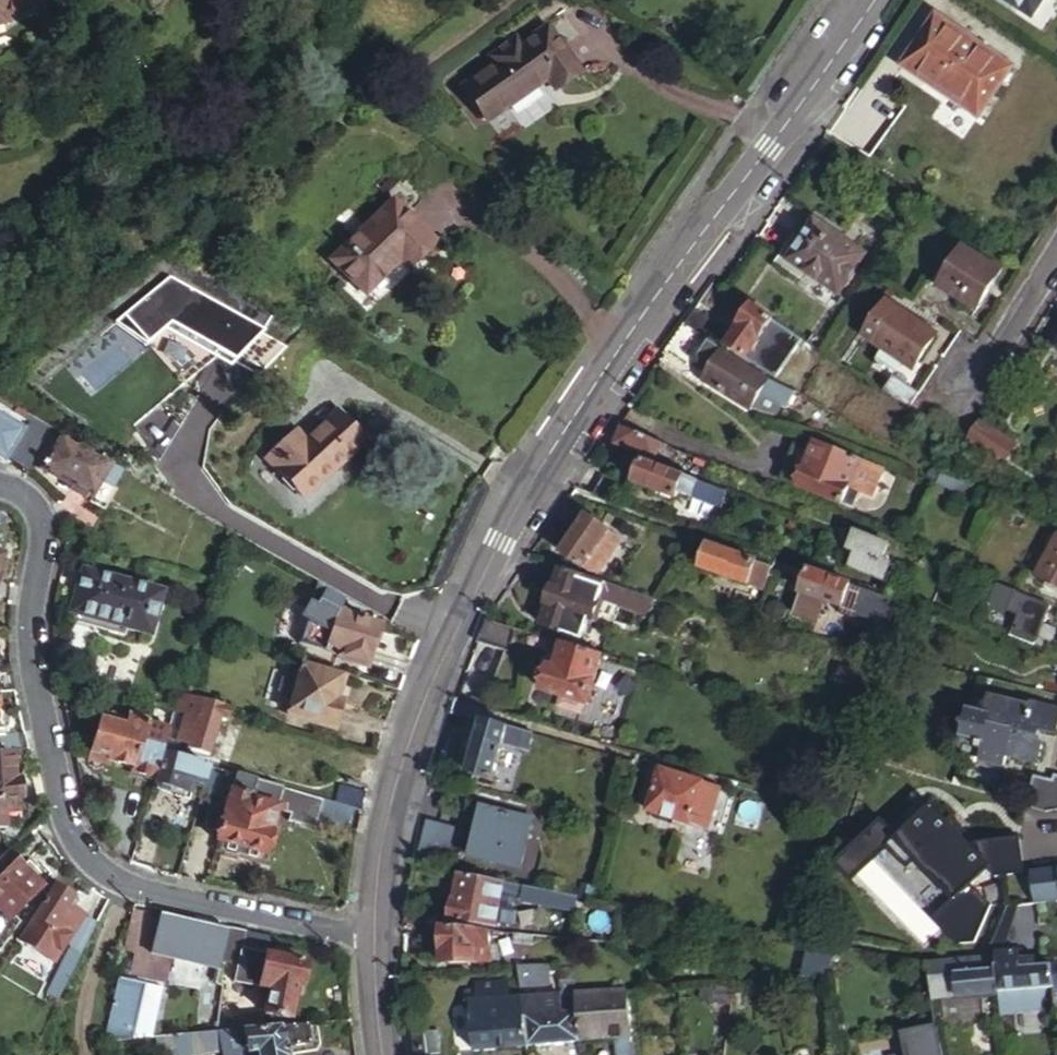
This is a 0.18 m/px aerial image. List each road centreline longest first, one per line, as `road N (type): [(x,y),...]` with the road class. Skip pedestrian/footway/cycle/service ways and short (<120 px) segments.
road 1 (tertiary): [(875,0),(513,504),(429,679),(396,785),(373,938)]
road 2 (residential): [(373,938),(148,888),(83,852),(66,814),(34,671),(39,511),(24,493),(0,484)]
road 3 (unclassified): [(1056,237),(961,384)]

